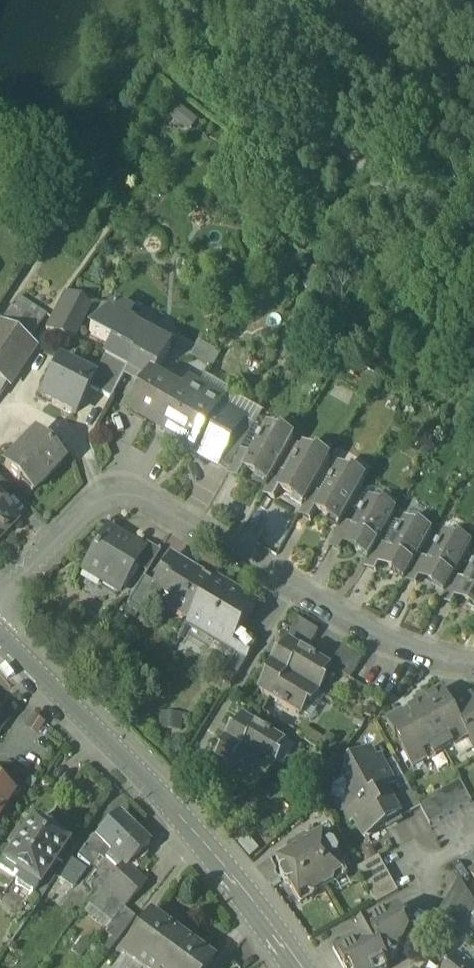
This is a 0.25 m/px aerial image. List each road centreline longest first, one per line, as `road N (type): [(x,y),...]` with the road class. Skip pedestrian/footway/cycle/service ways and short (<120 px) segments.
road 1 (tertiary): [(303,967),(166,803),(0,634)]
road 2 (residential): [(299,590),(145,498),(119,493),(82,511),(0,599)]
road 3 (residential): [(473,666),(414,651),(299,590)]
road 4 (residential): [(299,590),(202,750)]

